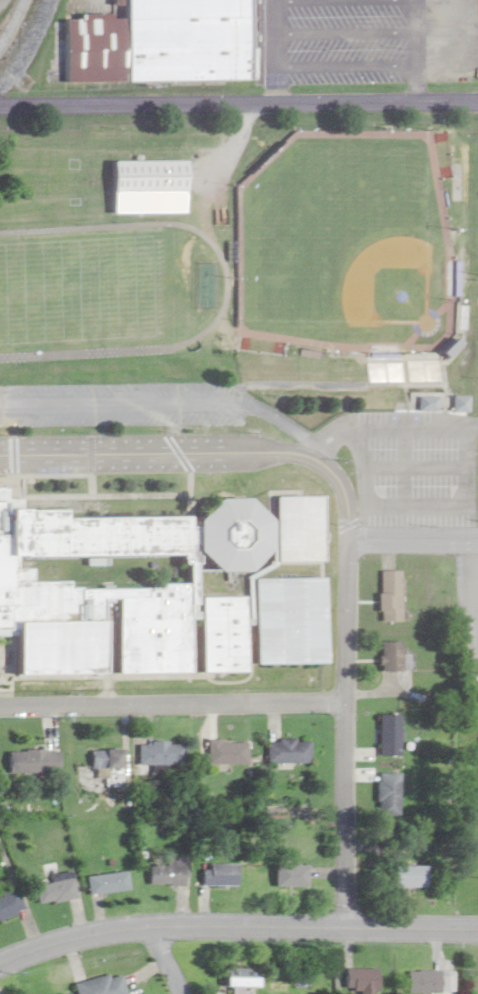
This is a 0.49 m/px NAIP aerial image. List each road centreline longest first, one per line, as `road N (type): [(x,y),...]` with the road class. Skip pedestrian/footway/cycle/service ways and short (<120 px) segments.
road 1 (residential): [(0,962),(80,936),(146,926),(477,929)]
road 2 (residential): [(0,106),(477,101)]
road 3 (residential): [(344,541),(334,480),(317,462),(288,451),(0,455)]
road 4 (residential): [(345,927),(343,566)]
road 5 (residential): [(0,709),(343,703)]
road 6 (residential): [(477,539),(344,541)]

